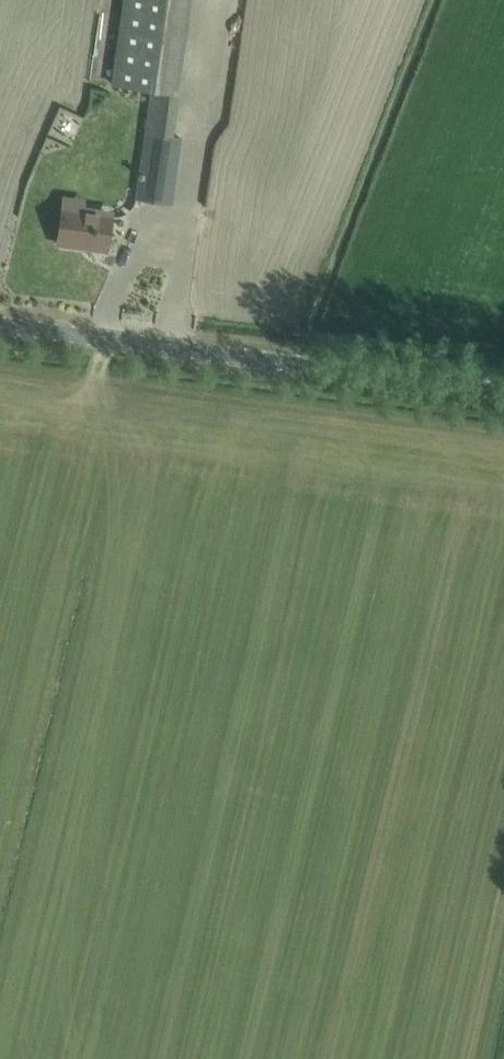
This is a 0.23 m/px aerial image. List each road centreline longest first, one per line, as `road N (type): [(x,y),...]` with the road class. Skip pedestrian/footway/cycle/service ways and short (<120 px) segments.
road 1 (unclassified): [(503,388),(0,322)]

